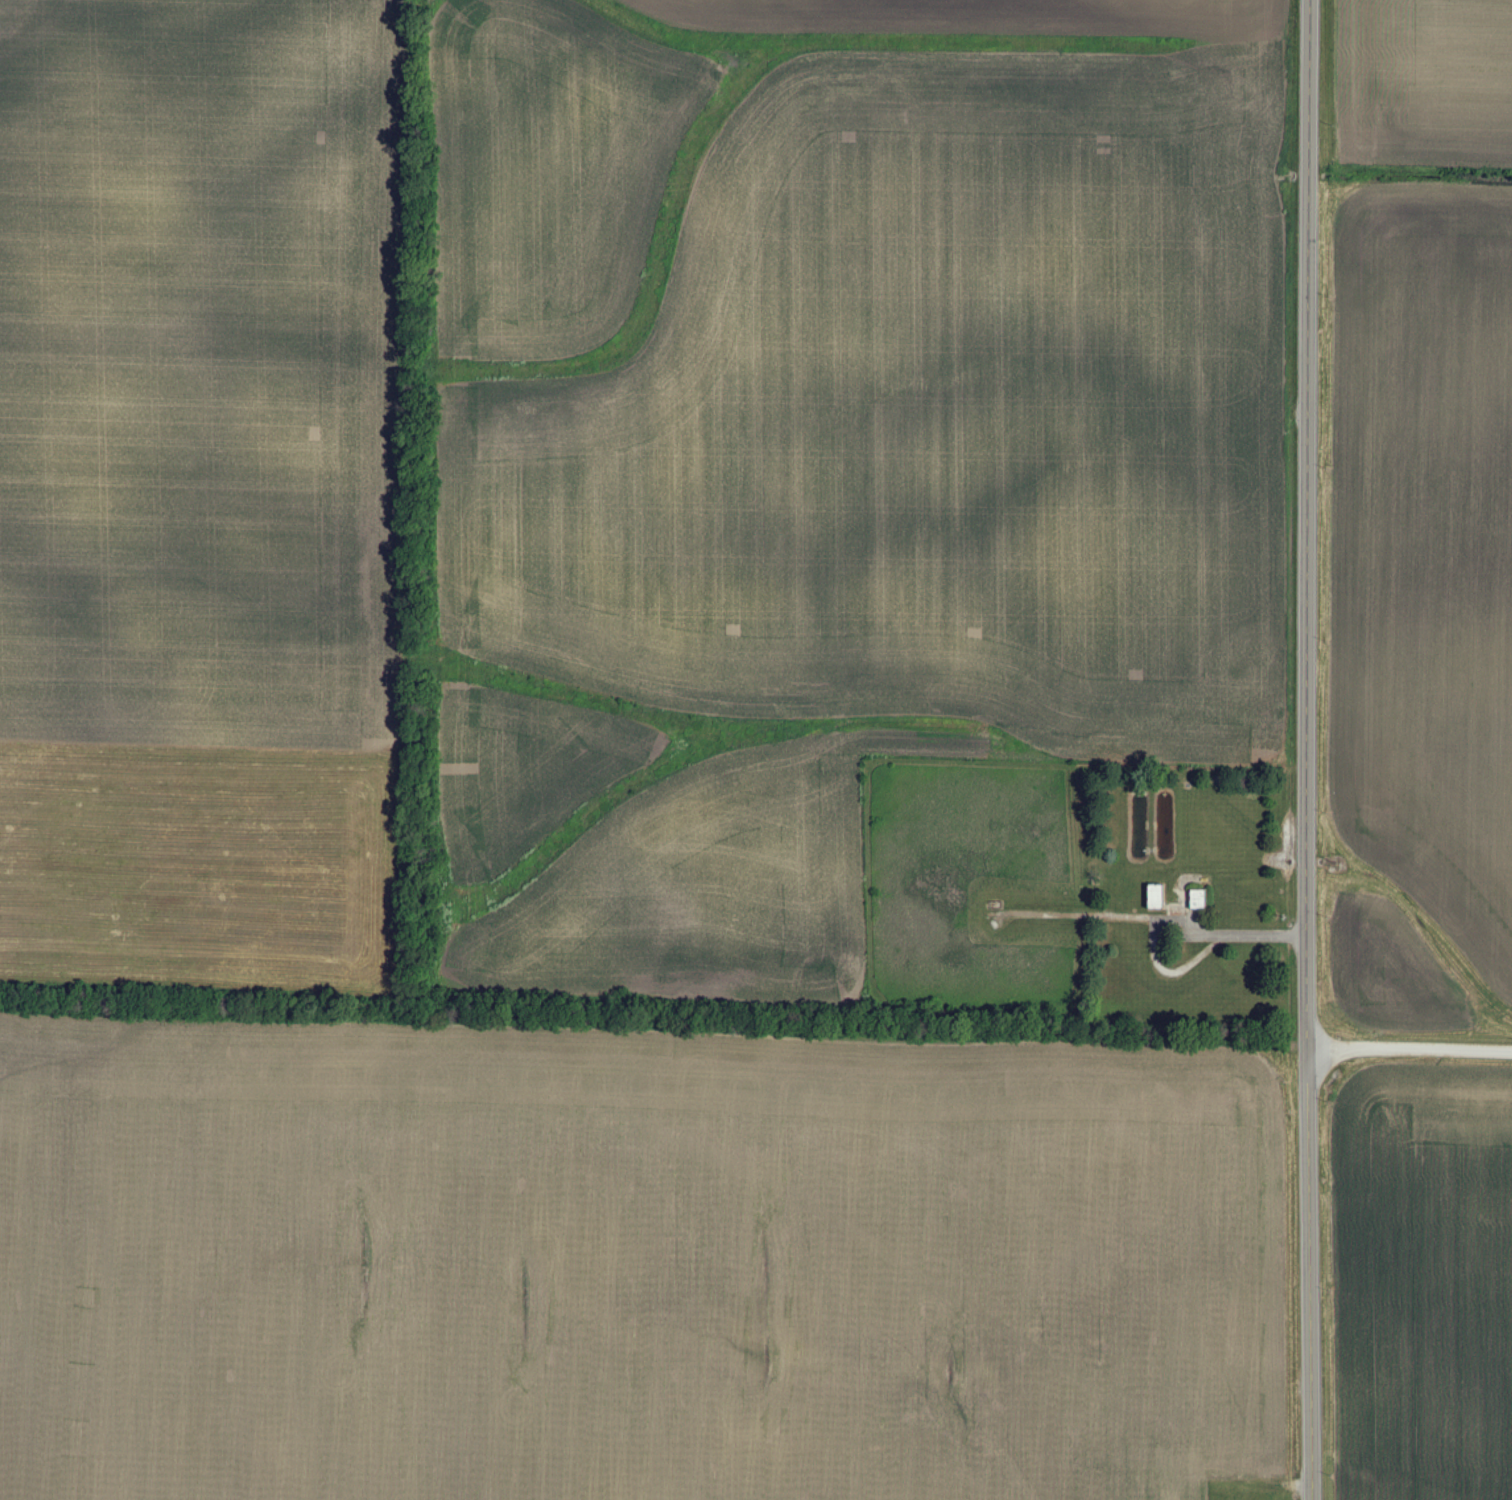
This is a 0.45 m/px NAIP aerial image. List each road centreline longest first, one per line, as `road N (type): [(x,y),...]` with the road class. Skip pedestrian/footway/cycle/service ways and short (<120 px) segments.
road 1 (secondary): [(1308,1045),(1310,0)]
road 2 (secondary): [(1311,1499),(1308,1045)]
road 3 (residential): [(1308,1045),(1511,1054)]

